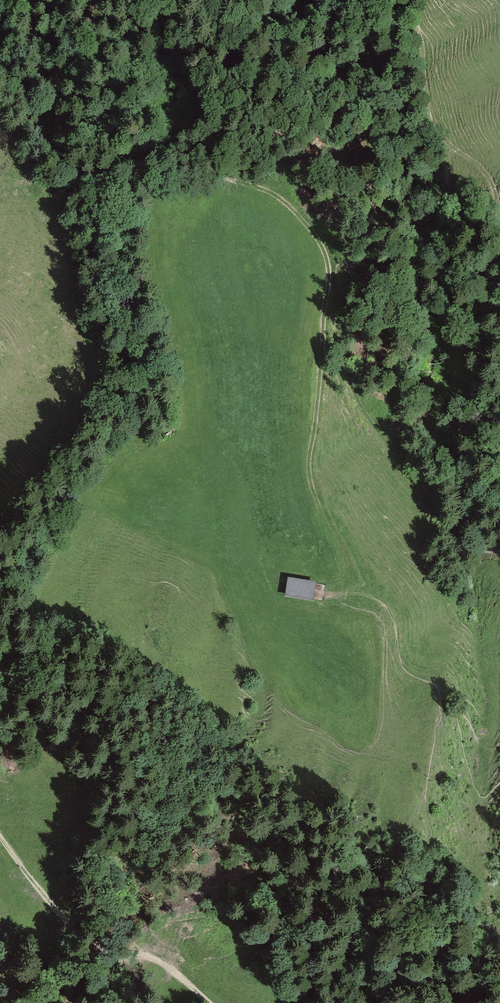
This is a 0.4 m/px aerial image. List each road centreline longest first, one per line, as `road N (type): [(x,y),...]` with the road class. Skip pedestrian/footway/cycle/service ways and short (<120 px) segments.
road 1 (track): [(313,492),(330,259),(277,195),(222,169),(149,0)]
road 2 (track): [(333,272),(359,404),(424,483),(452,540),(499,552)]
road 3 (track): [(424,253),(444,210),(446,148),(428,105),(408,0)]
road 4 (track): [(0,836),(65,923),(91,943)]
road 5 (track): [(209,1002),(156,959),(91,943)]

